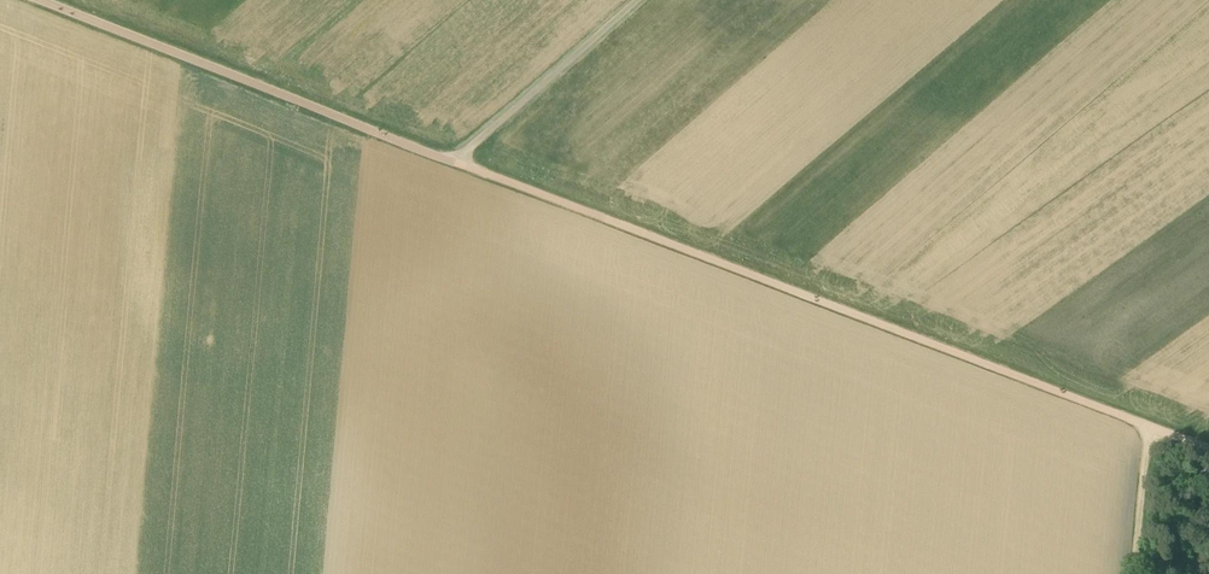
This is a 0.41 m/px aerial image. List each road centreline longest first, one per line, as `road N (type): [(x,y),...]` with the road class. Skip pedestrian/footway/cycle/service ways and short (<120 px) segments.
road 1 (unclassified): [(455,163),(1208,450)]
road 2 (unclassified): [(455,163),(37,0)]
road 3 (unclassified): [(646,0),(455,163)]
road 4 (track): [(1144,424),(1132,573)]

